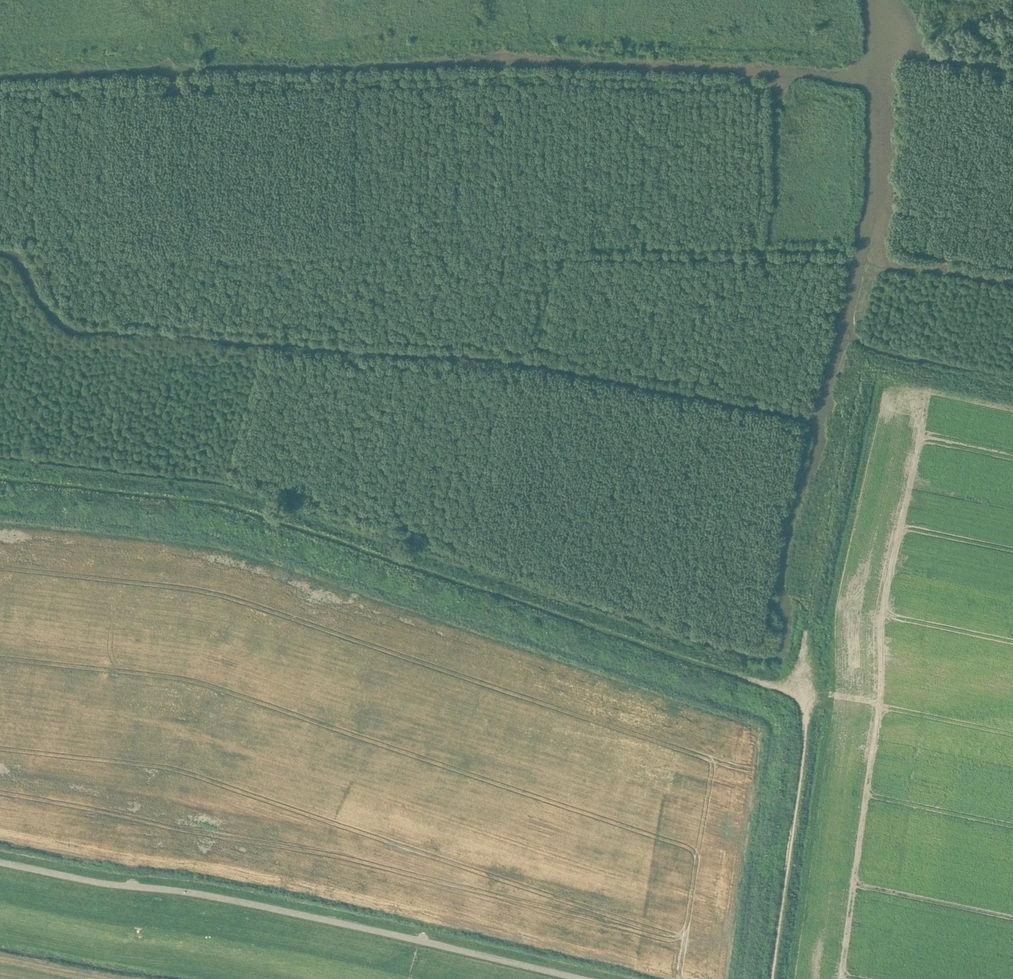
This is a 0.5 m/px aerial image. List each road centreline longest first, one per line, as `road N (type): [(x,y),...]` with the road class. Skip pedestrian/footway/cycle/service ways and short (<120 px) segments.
road 1 (track): [(809,606),(862,374),(892,369),(1012,394)]
road 2 (track): [(285,978),(0,930)]
road 3 (track): [(802,697),(804,737),(770,978)]

